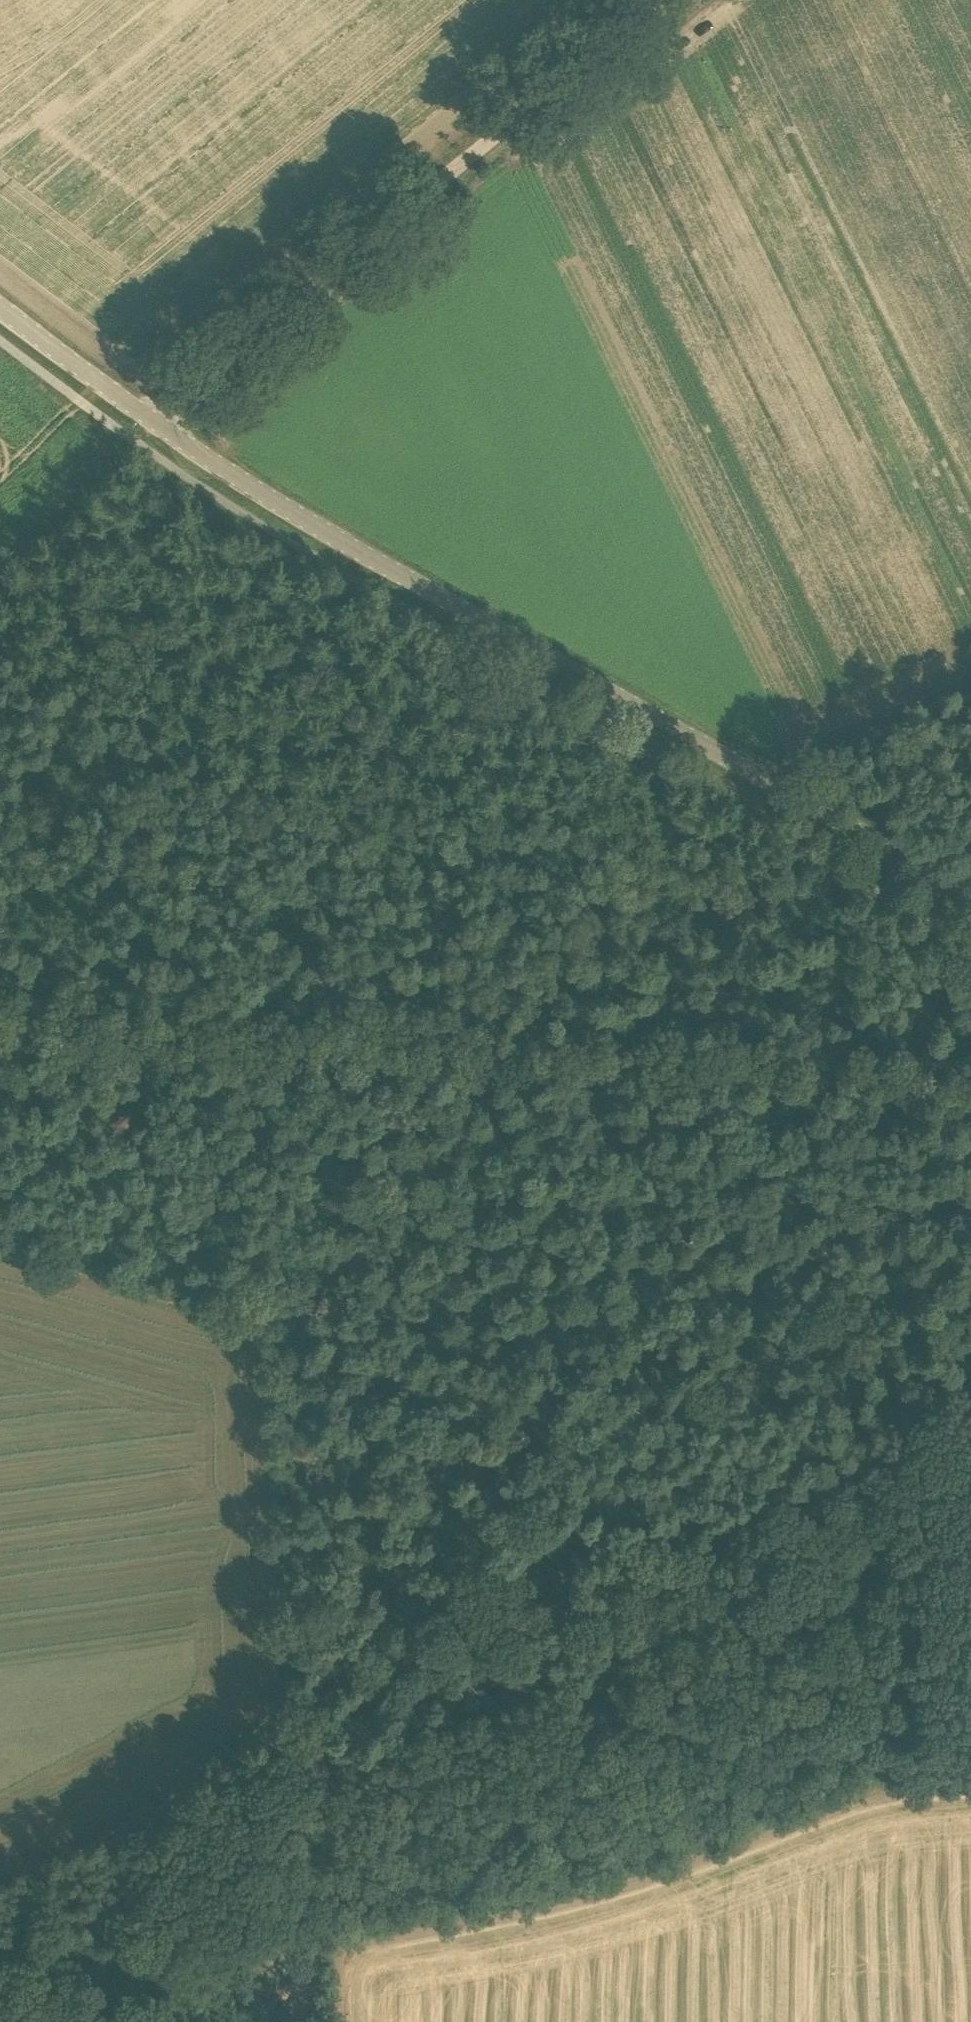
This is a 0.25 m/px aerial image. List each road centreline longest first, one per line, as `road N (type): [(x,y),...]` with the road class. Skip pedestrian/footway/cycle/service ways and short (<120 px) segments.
road 1 (tertiary): [(970,893),(244,484),(0,312)]
road 2 (track): [(667,0),(366,238),(158,422)]

